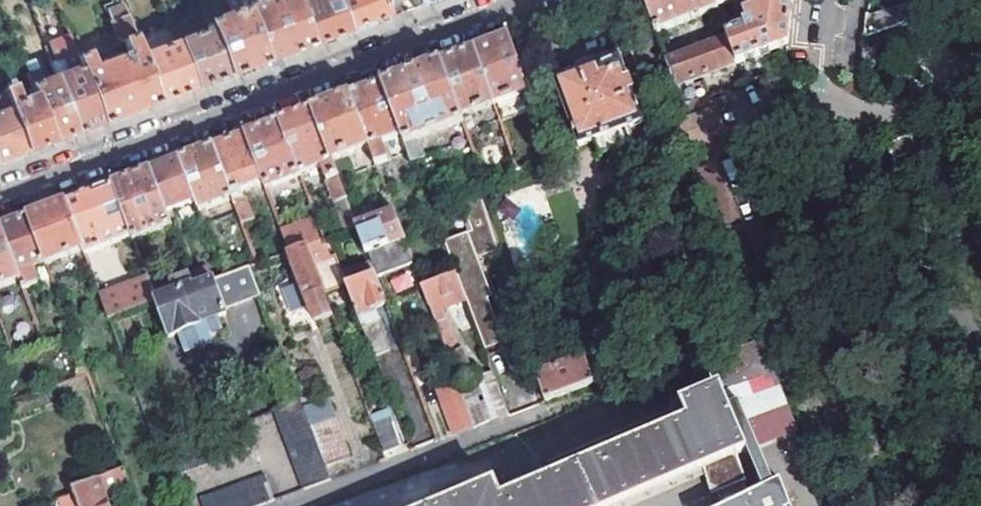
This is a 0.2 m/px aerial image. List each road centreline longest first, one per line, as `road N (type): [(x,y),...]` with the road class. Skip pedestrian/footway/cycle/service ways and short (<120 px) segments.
road 1 (residential): [(0,193),(519,0)]

